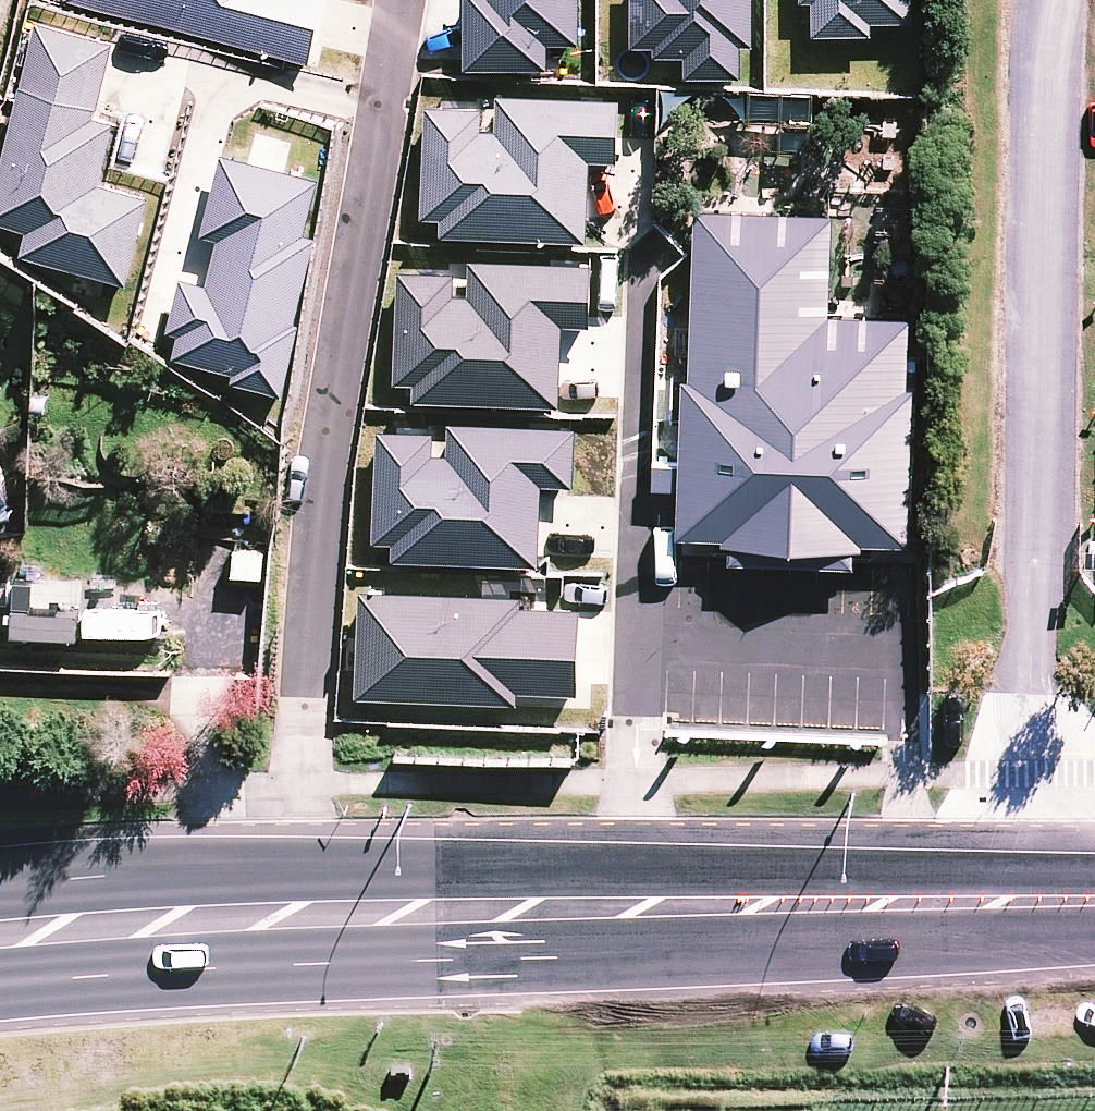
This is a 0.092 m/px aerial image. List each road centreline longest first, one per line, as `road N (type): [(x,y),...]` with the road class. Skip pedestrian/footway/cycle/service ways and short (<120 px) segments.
road 1 (residential): [(301,914),(295,786),(323,453),(401,0)]
road 2 (residential): [(638,909),(631,730),(652,247)]
road 3 (secondary): [(638,909),(1094,902)]
road 4 (secondary): [(301,914),(638,909)]
road 5 (secondary): [(25,931),(301,914)]

